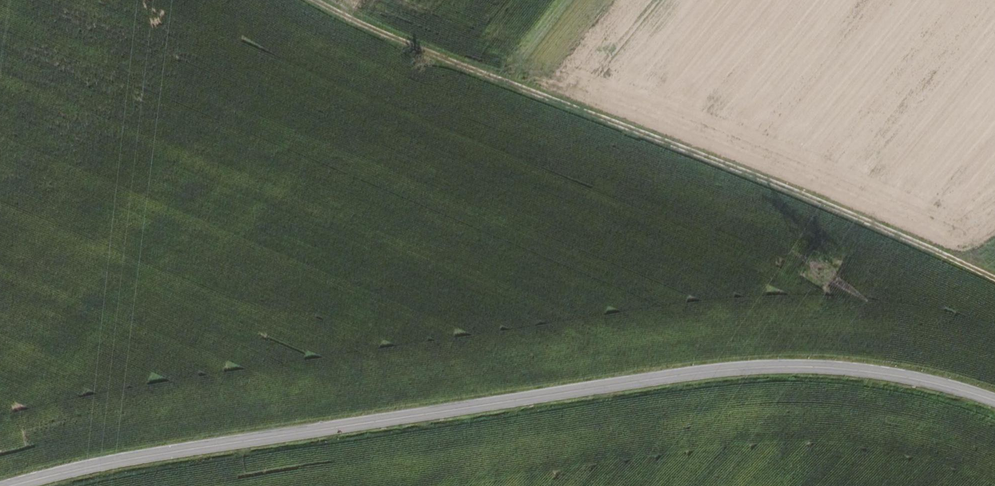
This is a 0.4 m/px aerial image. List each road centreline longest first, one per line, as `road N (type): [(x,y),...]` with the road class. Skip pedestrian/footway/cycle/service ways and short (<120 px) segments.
road 1 (secondary): [(994,404),(865,374),(757,371),(174,453),(15,485)]
road 2 (track): [(994,275),(319,0)]

